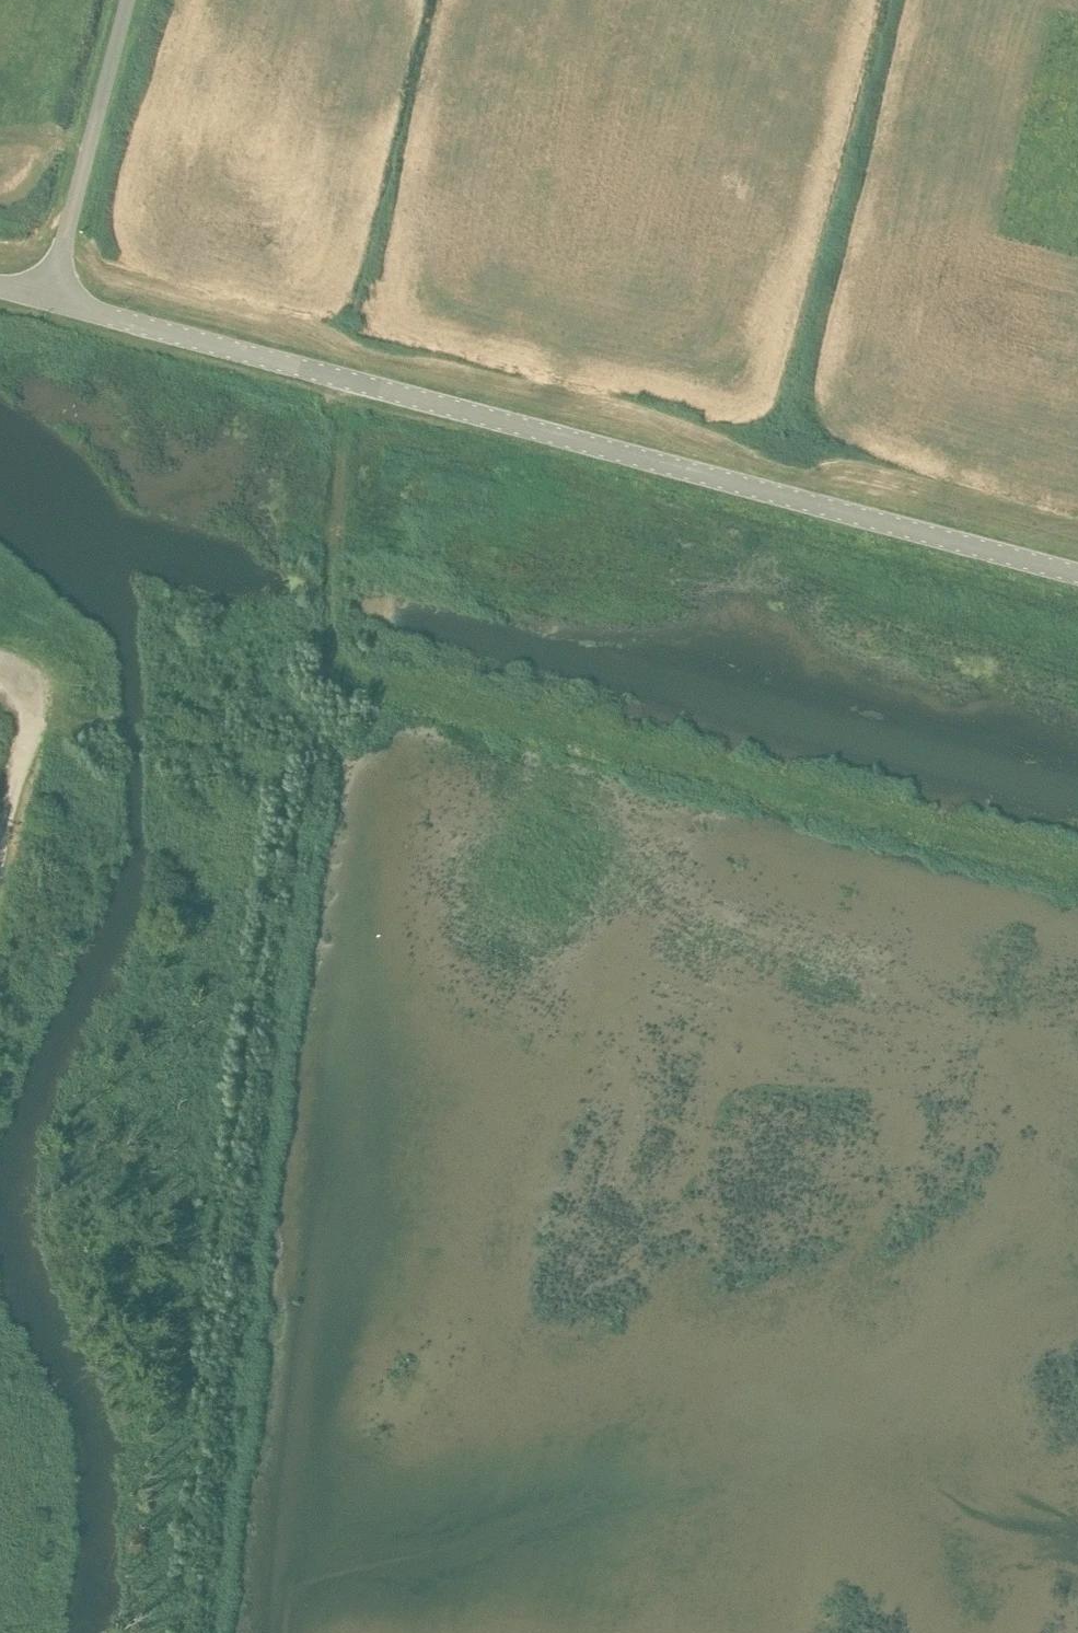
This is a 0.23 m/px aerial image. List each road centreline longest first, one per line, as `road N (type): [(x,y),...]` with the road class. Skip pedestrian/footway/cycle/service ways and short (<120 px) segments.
road 1 (unclassified): [(1077,575),(47,302)]
road 2 (track): [(464,702),(356,686),(325,640),(350,382)]
road 3 (unclassified): [(47,302),(127,0)]
road 4 (track): [(0,666),(29,680),(35,704),(0,856)]

